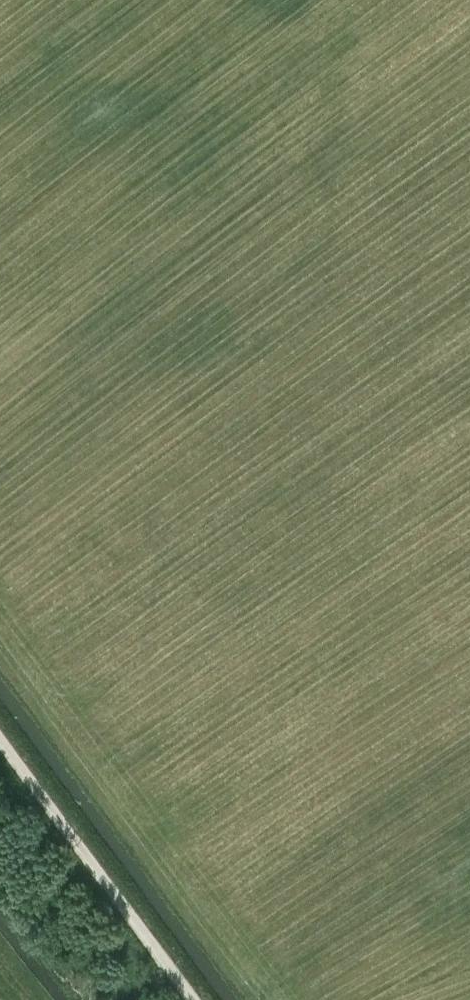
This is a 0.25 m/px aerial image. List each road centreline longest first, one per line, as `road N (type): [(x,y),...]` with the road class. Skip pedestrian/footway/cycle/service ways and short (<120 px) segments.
road 1 (unclassified): [(205,999),(0,740)]

